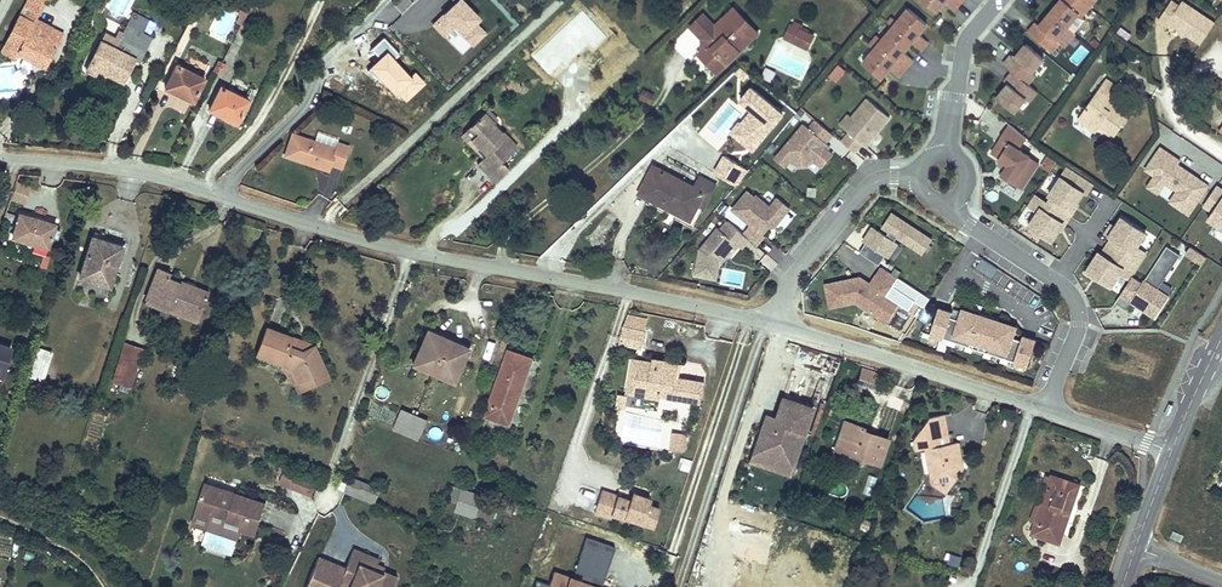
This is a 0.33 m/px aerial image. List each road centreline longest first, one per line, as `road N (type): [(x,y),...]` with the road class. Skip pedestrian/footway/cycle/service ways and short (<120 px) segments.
road 1 (residential): [(770,322),(414,253),(178,183),(0,159)]
road 2 (residential): [(939,180),(969,226),(1066,288),(1078,307),(1079,324),(1047,408)]
road 3 (residential): [(1047,408),(770,322)]
road 4 (residential): [(939,180),(895,177),(866,188),(785,286),(770,322)]
road 5 (residential): [(999,0),(962,51),(939,180)]
road 6 (residential): [(1172,452),(1047,408)]
road 7 (tertiary): [(1172,452),(1221,340)]

